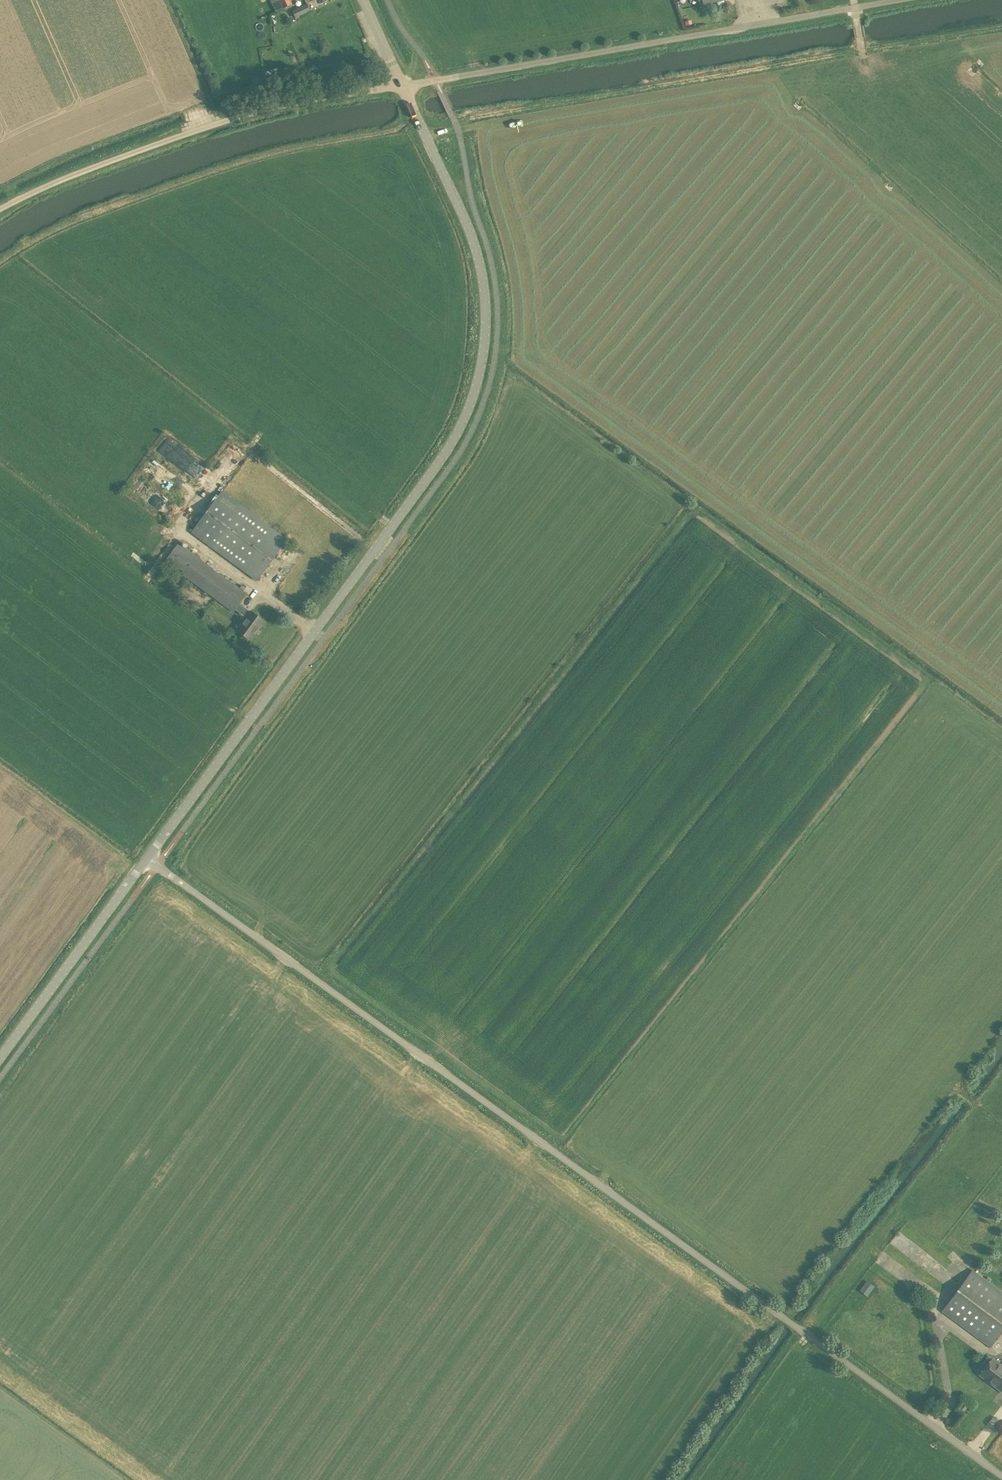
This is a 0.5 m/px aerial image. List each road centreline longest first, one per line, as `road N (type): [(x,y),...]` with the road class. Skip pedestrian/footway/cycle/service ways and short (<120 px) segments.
road 1 (unclassified): [(1001,1475),(148,857)]
road 2 (tertiary): [(148,857),(445,453),(473,395),(485,331),(479,265),(402,85)]
road 3 (track): [(424,135),(469,119),(1001,28)]
road 4 (unclassified): [(402,85),(899,0)]
road 5 (unclassified): [(0,209),(241,116),(402,85)]
road 6 (tertiary): [(0,1058),(148,857)]
road 7 (track): [(260,435),(248,450),(384,557)]

